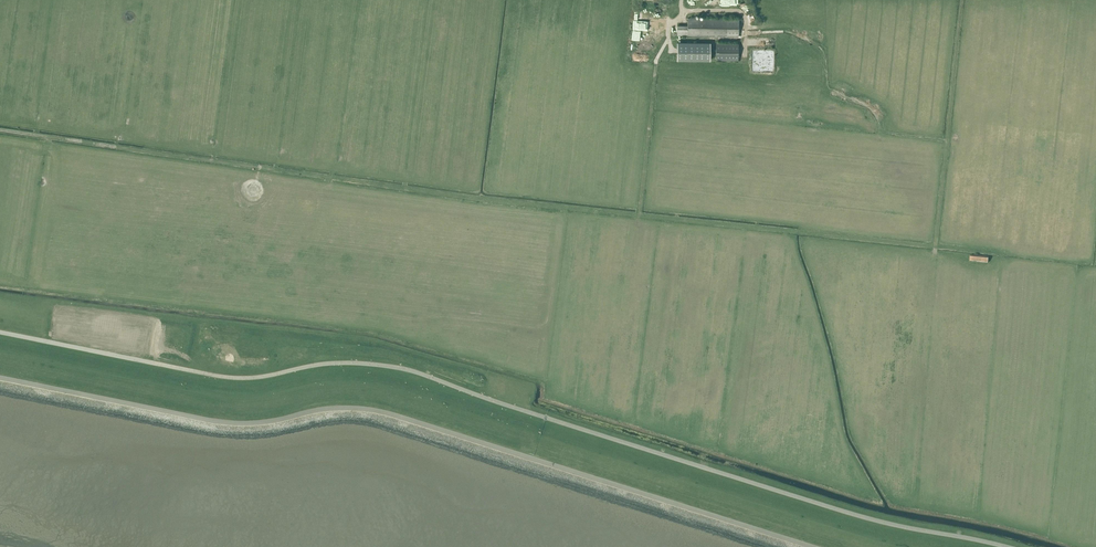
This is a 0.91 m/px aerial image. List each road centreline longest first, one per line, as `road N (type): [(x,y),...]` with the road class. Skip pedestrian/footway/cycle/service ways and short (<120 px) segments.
road 1 (unclassified): [(1001,546),(853,516),(400,369),(326,365),(224,379),(0,334)]
road 2 (unclassified): [(0,382),(221,425),(377,415),(799,546)]

